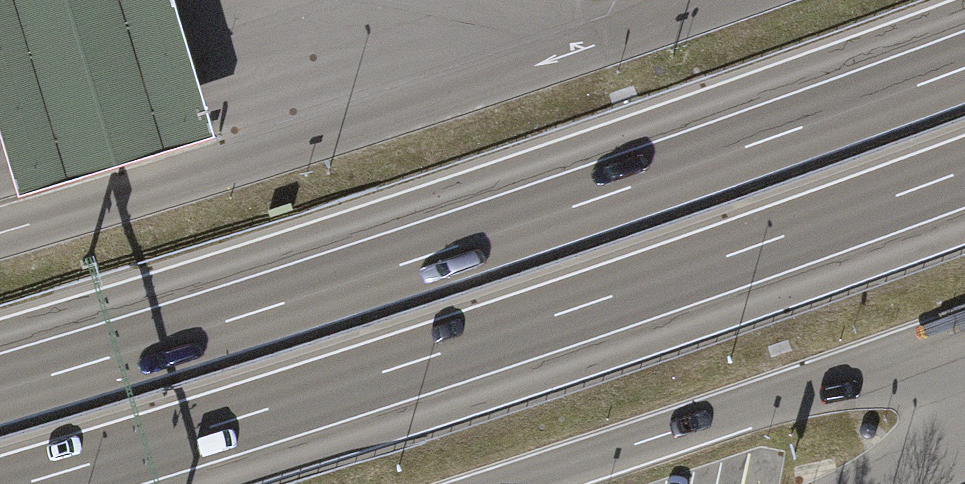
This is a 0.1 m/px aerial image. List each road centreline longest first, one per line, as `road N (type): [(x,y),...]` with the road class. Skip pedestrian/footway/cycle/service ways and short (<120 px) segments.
road 1 (motorway): [(964,66),(257,312),(0,389)]
road 2 (motorway): [(30,483),(363,381),(964,172)]

